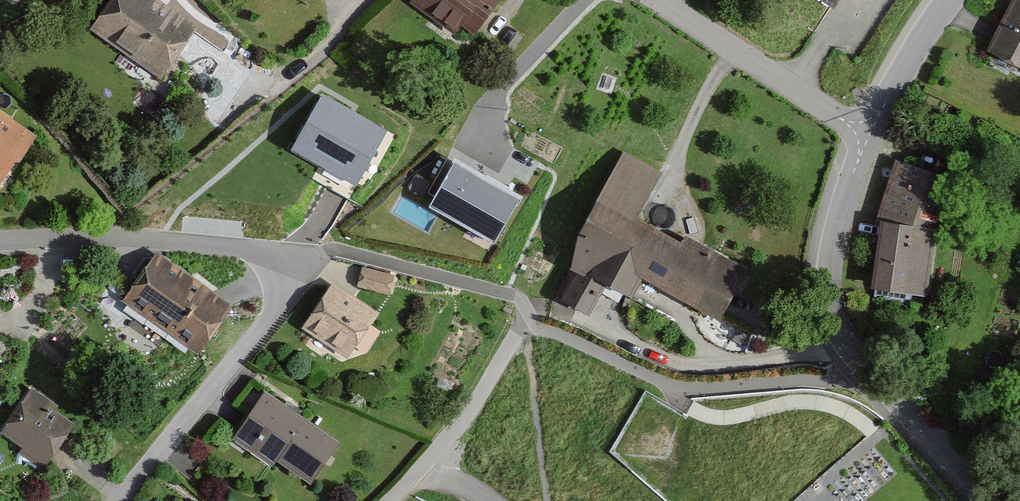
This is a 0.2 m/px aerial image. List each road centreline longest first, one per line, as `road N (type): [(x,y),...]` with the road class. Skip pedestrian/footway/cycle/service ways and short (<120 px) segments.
road 1 (residential): [(982,500),(846,354),(835,292),(840,201),(865,133)]
road 2 (residential): [(0,244),(133,240),(302,260)]
road 3 (residential): [(865,133),(659,0)]
road 4 (residential): [(388,500),(469,411),(527,312)]
road 5 (residential): [(865,133),(952,0)]

